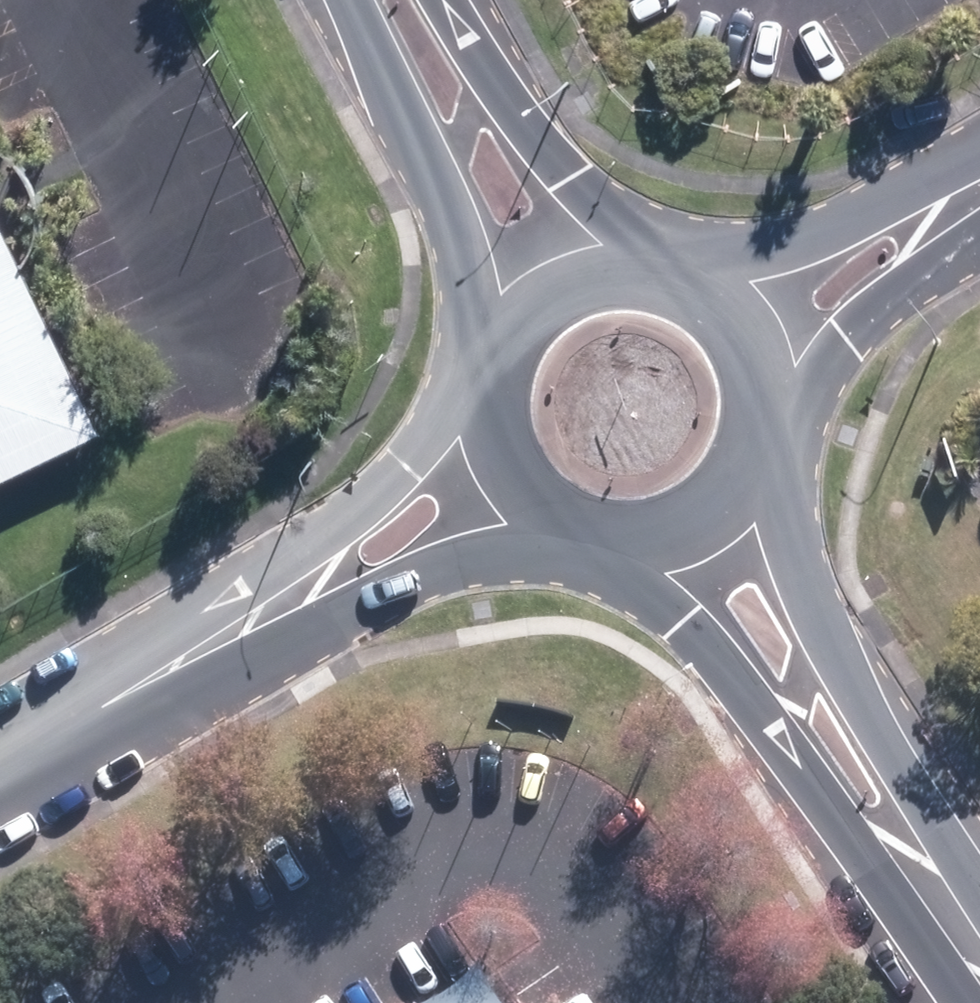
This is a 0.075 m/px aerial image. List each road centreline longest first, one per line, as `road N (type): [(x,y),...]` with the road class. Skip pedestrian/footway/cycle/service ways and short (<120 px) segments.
road 1 (secondary): [(960,926),(692,619),(607,540)]
road 2 (secondary): [(755,459),(819,645),(960,926)]
road 3 (residential): [(159,673),(482,392)]
road 4 (residential): [(554,522),(406,569),(159,673)]
road 5 (secondary): [(493,344),(461,222),(365,0)]
road 6 (secondary): [(437,0),(563,183),(627,255)]
road 7 (residential): [(681,266),(804,242),(979,172)]
road 8 (residential): [(979,216),(768,411)]
road 9 (residential): [(0,759),(159,673)]
road 10 (secondary): [(681,266),(719,290),(748,324),(765,366),(768,411)]
road 11 (secondary): [(755,459),(719,506),(667,535),(607,540)]
road 12 (secondary): [(493,344),(515,307),(546,279),(585,261),(627,255)]
road 13 (secondary): [(554,522),(515,489),(489,444),(482,392)]

